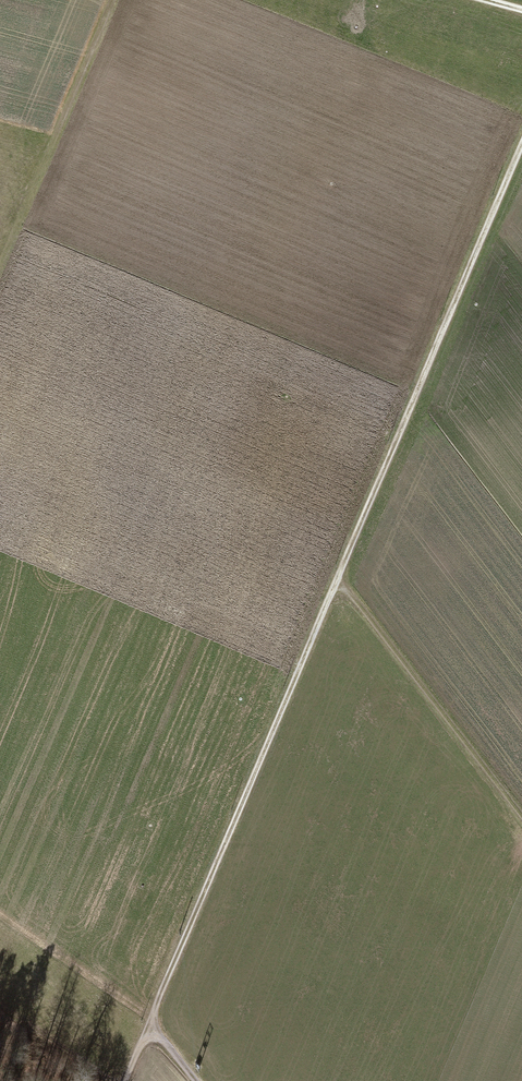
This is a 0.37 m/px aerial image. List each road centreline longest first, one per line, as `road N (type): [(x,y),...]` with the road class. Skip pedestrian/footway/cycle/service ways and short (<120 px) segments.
road 1 (track): [(125,1080),(521,142)]
road 2 (track): [(114,0),(0,278)]
road 3 (track): [(338,575),(521,810)]

